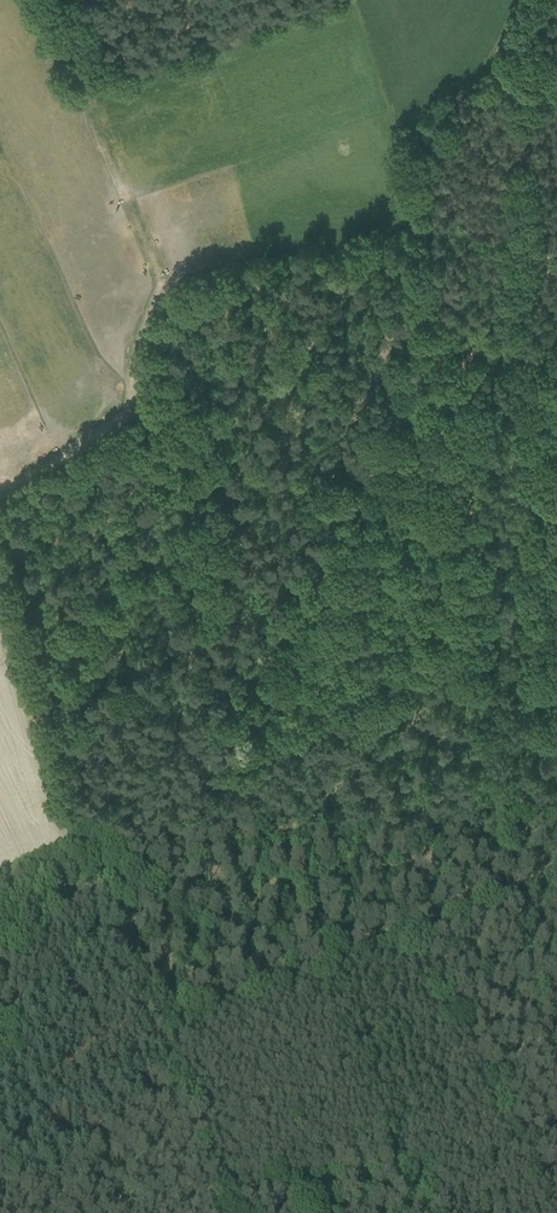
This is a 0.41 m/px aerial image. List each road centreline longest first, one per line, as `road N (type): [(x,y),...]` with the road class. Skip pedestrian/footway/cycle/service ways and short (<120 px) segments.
road 1 (track): [(182,846),(273,708),(400,474),(413,370),(432,323),(431,152),(487,80),(533,0)]
road 2 (track): [(89,878),(265,818),(296,799),(404,671),(519,562),(556,509)]
road 3 (track): [(0,576),(89,878)]
road 4 (track): [(0,991),(89,878)]

